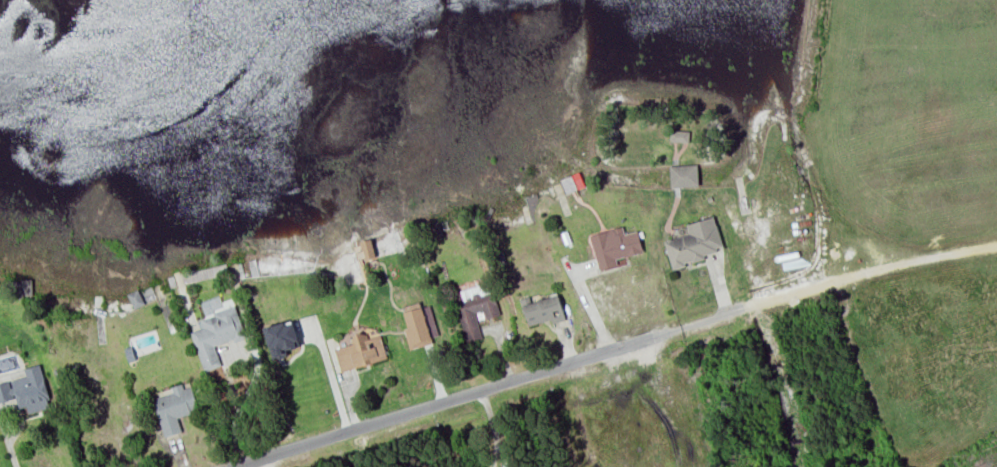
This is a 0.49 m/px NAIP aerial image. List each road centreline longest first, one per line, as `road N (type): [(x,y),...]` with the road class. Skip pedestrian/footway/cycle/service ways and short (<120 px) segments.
road 1 (residential): [(229,466),(865,271),(996,245)]

